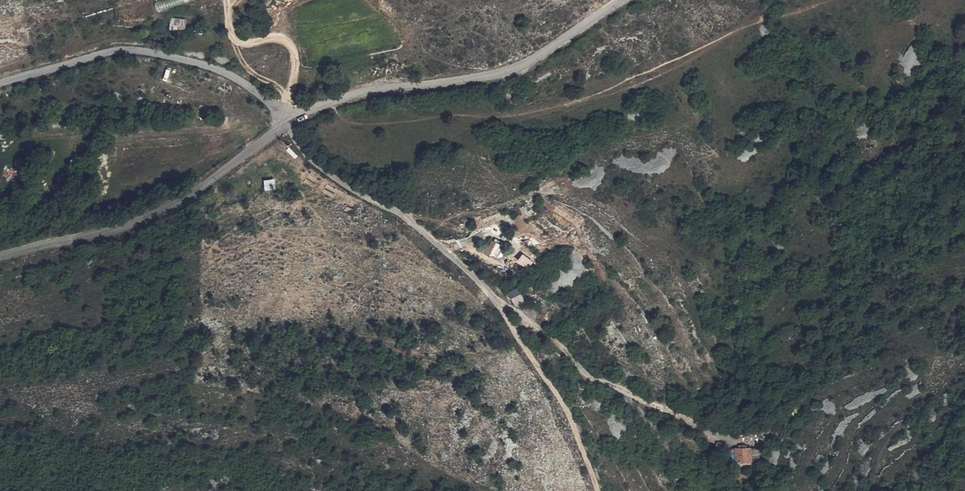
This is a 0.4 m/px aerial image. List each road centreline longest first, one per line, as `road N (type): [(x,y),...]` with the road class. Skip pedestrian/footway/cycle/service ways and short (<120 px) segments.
road 1 (unclassified): [(288,124),(371,90),(520,69),(622,0)]
road 2 (track): [(696,323),(682,277),(641,238),(592,210),(542,193),(450,222),(398,214)]
road 3 (track): [(600,490),(564,406),(501,307),(398,214)]
road 4 (unclassified): [(0,253),(117,227),(169,205),(288,124)]
road 5 (unclassified): [(288,124),(228,73),(142,50),(0,83)]
road 6 (track): [(501,307),(571,352),(586,377),(725,434)]
road 7 (track): [(281,116),(293,93),(294,50),(277,36),(242,41),(228,0)]
road 8 (track): [(398,214),(346,188),(311,159),(288,124)]

